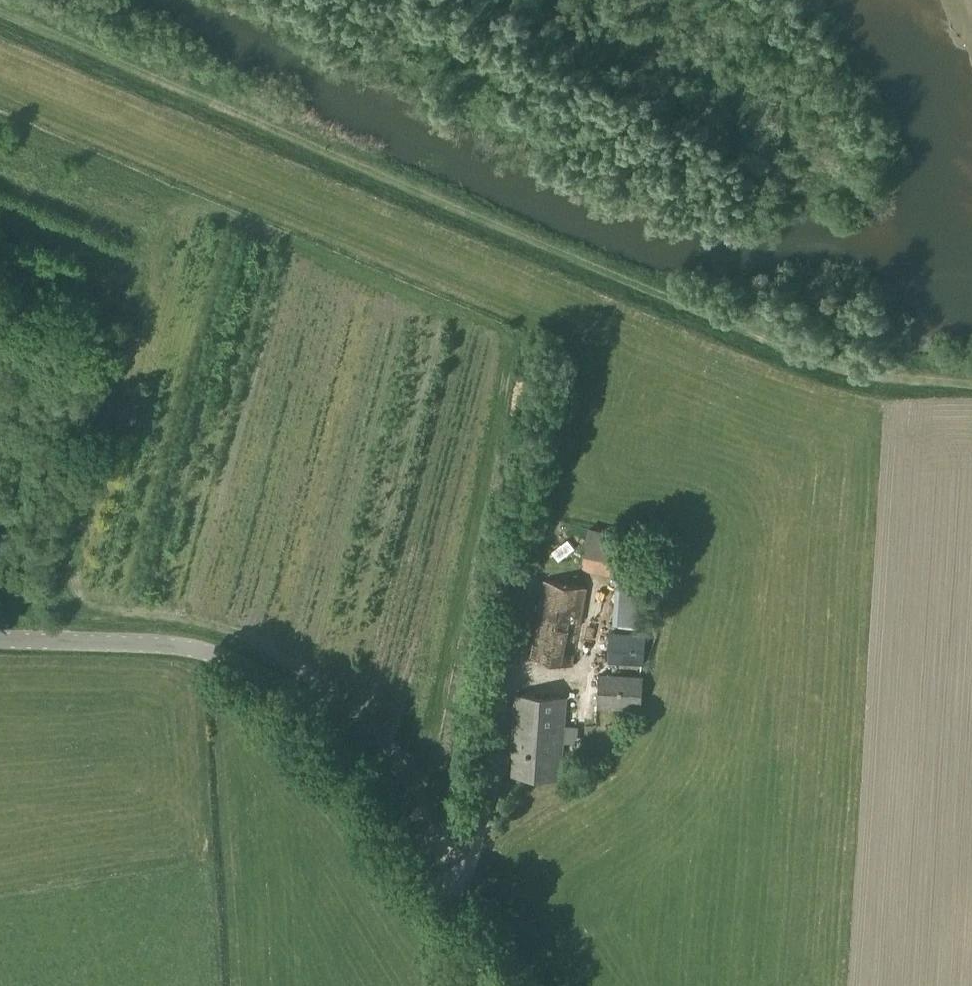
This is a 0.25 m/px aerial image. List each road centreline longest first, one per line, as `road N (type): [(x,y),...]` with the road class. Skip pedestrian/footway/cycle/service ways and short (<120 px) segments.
road 1 (unclassified): [(502,985),(337,750),(293,702),(237,663),(195,649),(0,642)]

